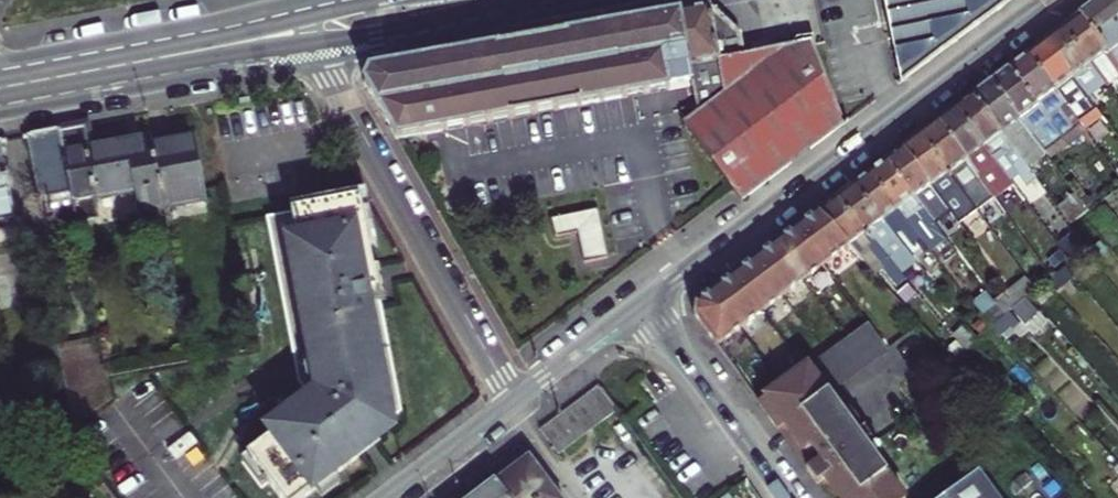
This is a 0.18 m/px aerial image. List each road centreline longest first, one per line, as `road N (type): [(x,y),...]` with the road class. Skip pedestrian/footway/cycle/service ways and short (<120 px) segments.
road 1 (tertiary): [(1046,0),(646,301)]
road 2 (residential): [(315,47),(515,400)]
road 3 (residential): [(646,301),(788,497)]
road 4 (secondary): [(185,52),(0,88)]
road 5 (tertiary): [(646,301),(515,400)]
road 6 (tertiary): [(515,400),(384,497)]
road 7 (secondary): [(185,52),(315,47)]
road 8 (secondary): [(315,47),(442,27)]

